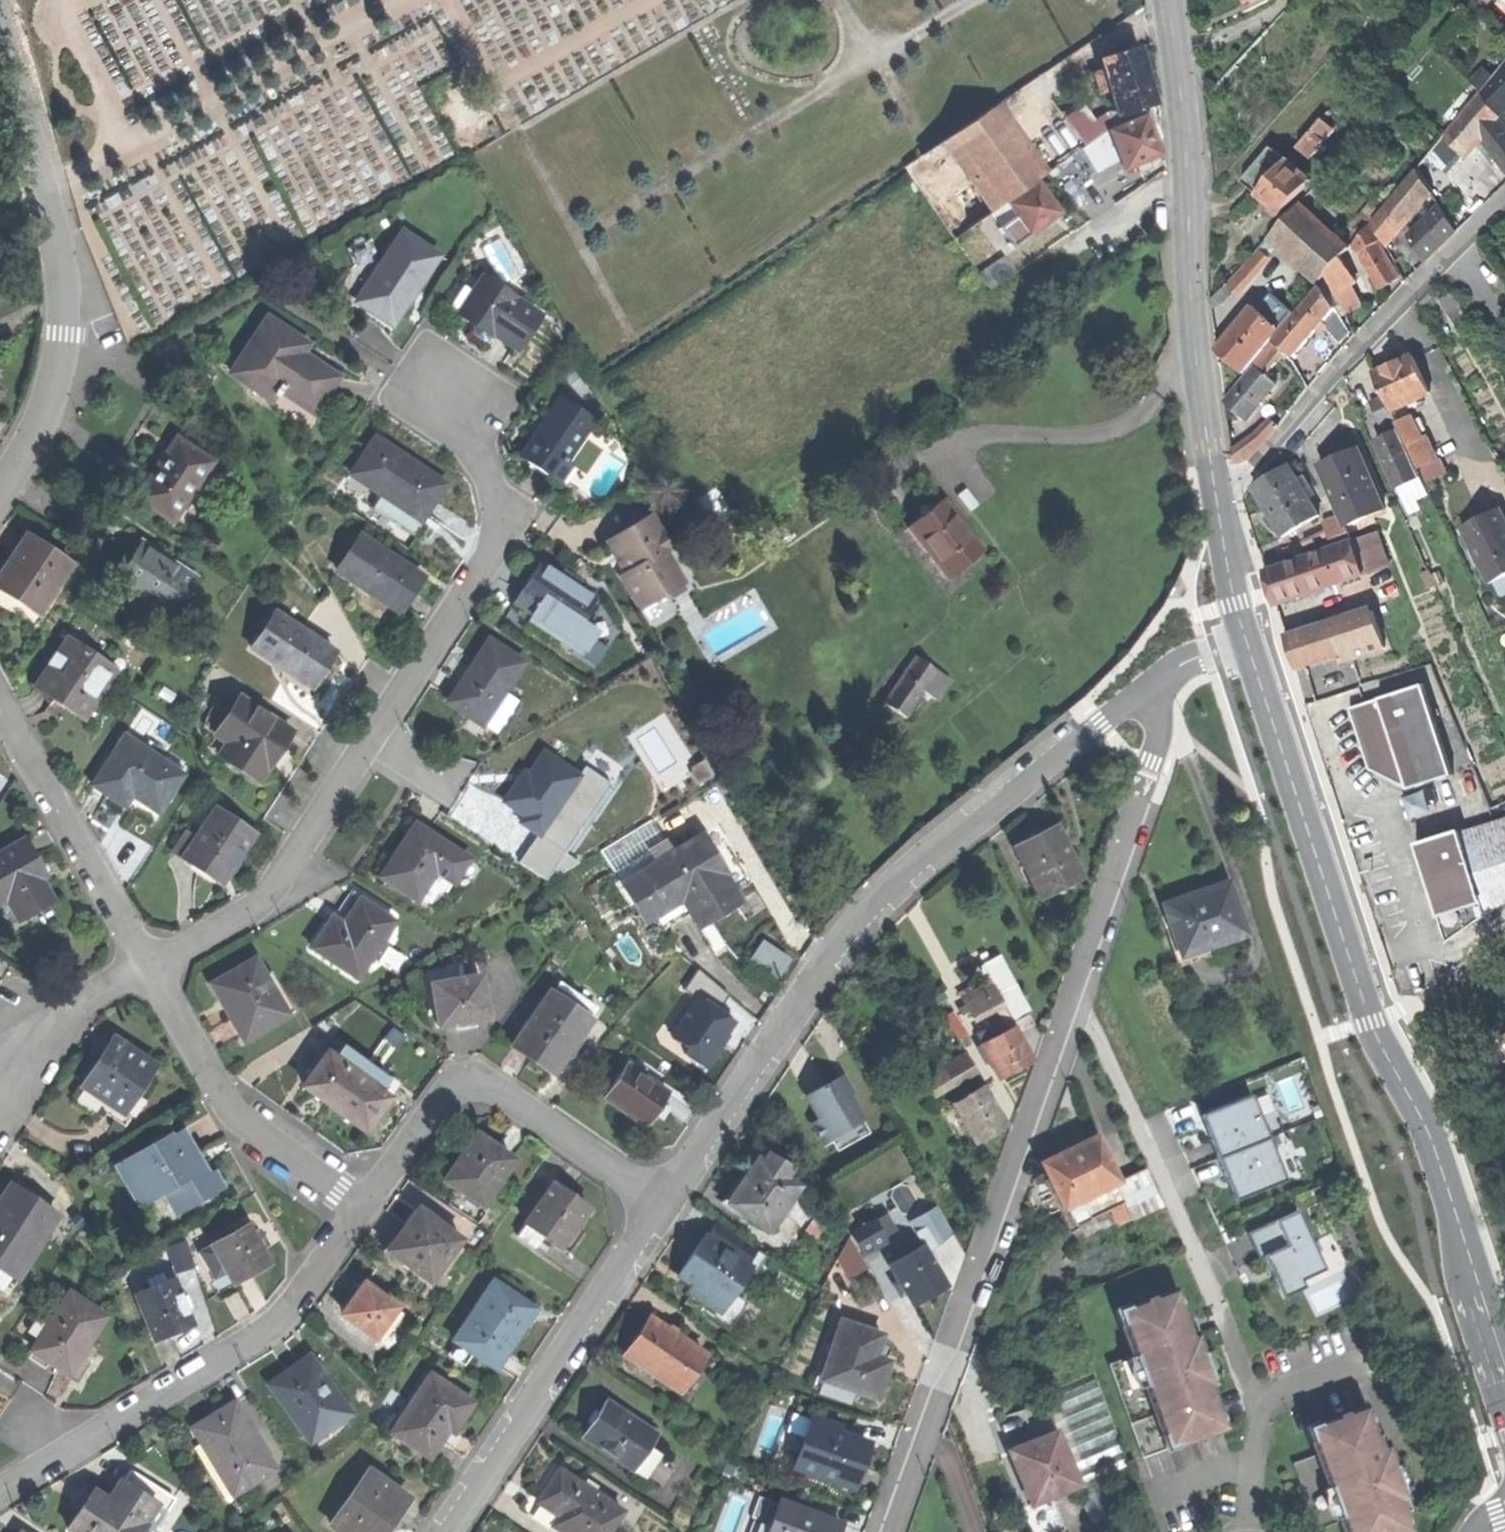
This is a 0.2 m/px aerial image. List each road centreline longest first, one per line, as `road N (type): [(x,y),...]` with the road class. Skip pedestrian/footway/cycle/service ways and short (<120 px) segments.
road 1 (residential): [(1146,685),(1158,730),(1149,761),(878,1531)]
road 2 (secondary): [(1504,1389),(1427,1126),(1368,1021),(1246,641)]
road 3 (residential): [(449,393),(501,503),(499,540),(256,907),(147,965)]
road 4 (residential): [(1146,685),(857,919),(664,1203)]
road 5 (secondary): [(1222,503),(1198,354),(1184,118),(1168,0)]
road 6 (residential): [(0,493),(39,431),(60,353),(64,267),(43,152),(0,10)]
road 7 (residential): [(372,1190),(275,1323),(0,1495)]
road 8 (residential): [(1222,503),(1419,282),(1504,206)]
road 9 (residential): [(664,1203),(443,1531)]
road 10 (residential): [(664,1203),(486,1085),(446,1090),(372,1190)]
road 11 (residential): [(372,1190),(234,1097),(147,965)]
road 12 (residential): [(147,965),(0,708)]
road 13 (residential): [(147,965),(70,1008),(0,1072)]
road 14 (secondary): [(1246,641),(1222,503)]

